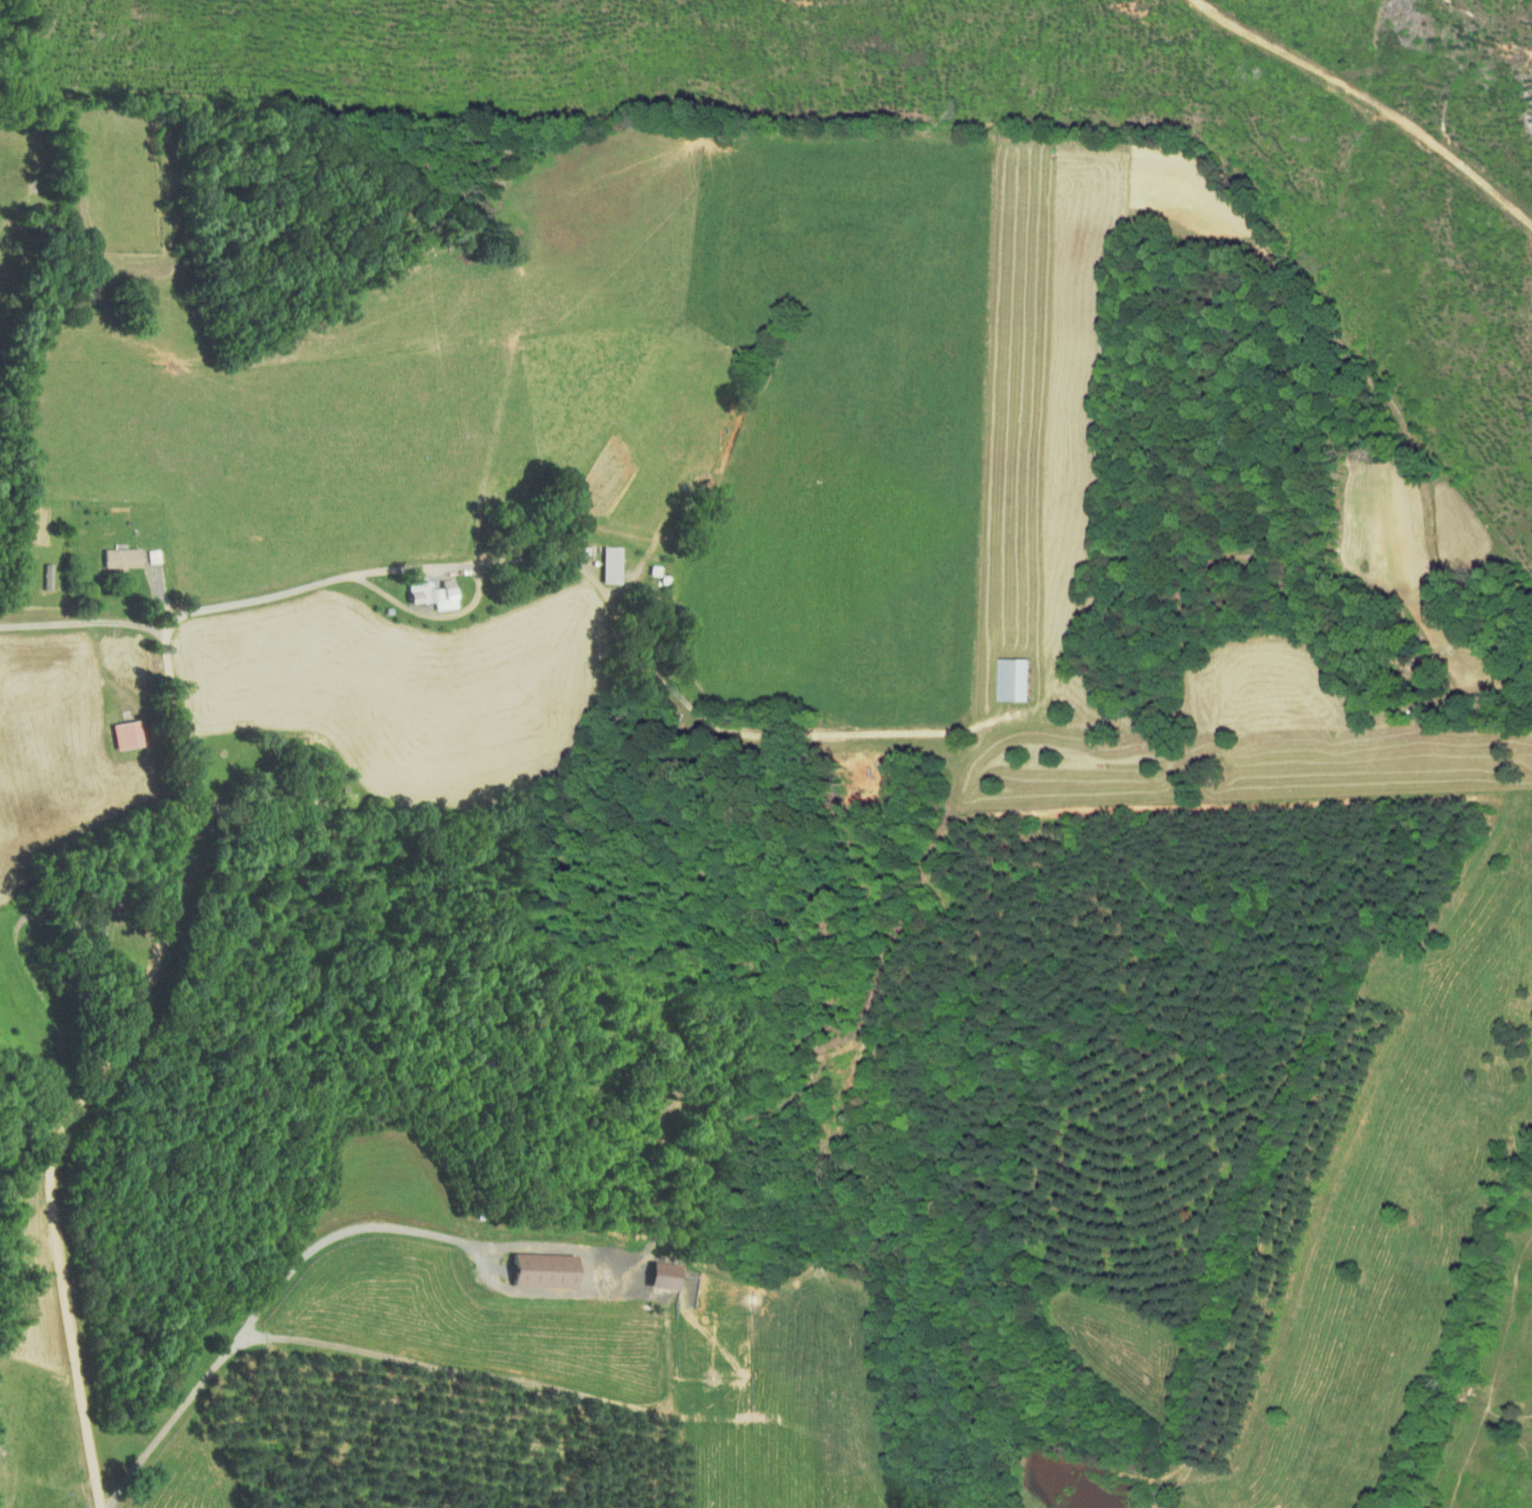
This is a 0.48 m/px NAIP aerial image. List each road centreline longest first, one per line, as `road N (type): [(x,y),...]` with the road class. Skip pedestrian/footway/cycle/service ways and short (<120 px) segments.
road 1 (residential): [(108,1507),(56,1167),(148,987),(194,825),(158,585)]

